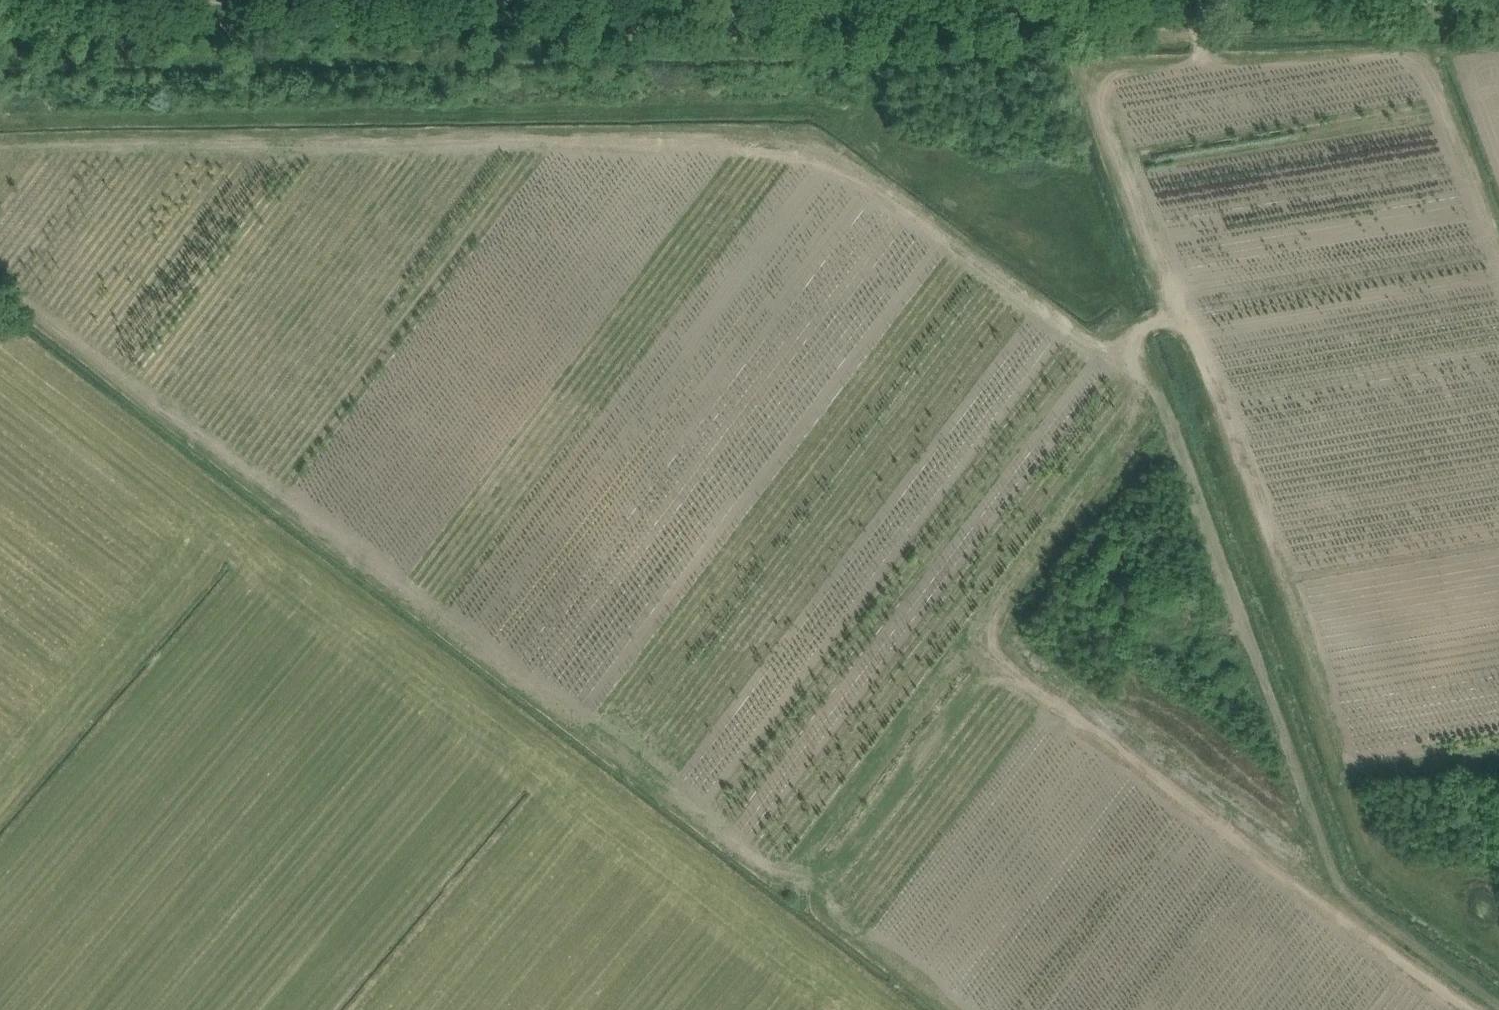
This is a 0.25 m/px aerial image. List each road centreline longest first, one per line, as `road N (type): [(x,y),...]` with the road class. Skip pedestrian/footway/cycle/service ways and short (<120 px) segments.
road 1 (track): [(1498,997),(1361,896),(1345,869),(1145,330),(1162,320),(1055,10)]

